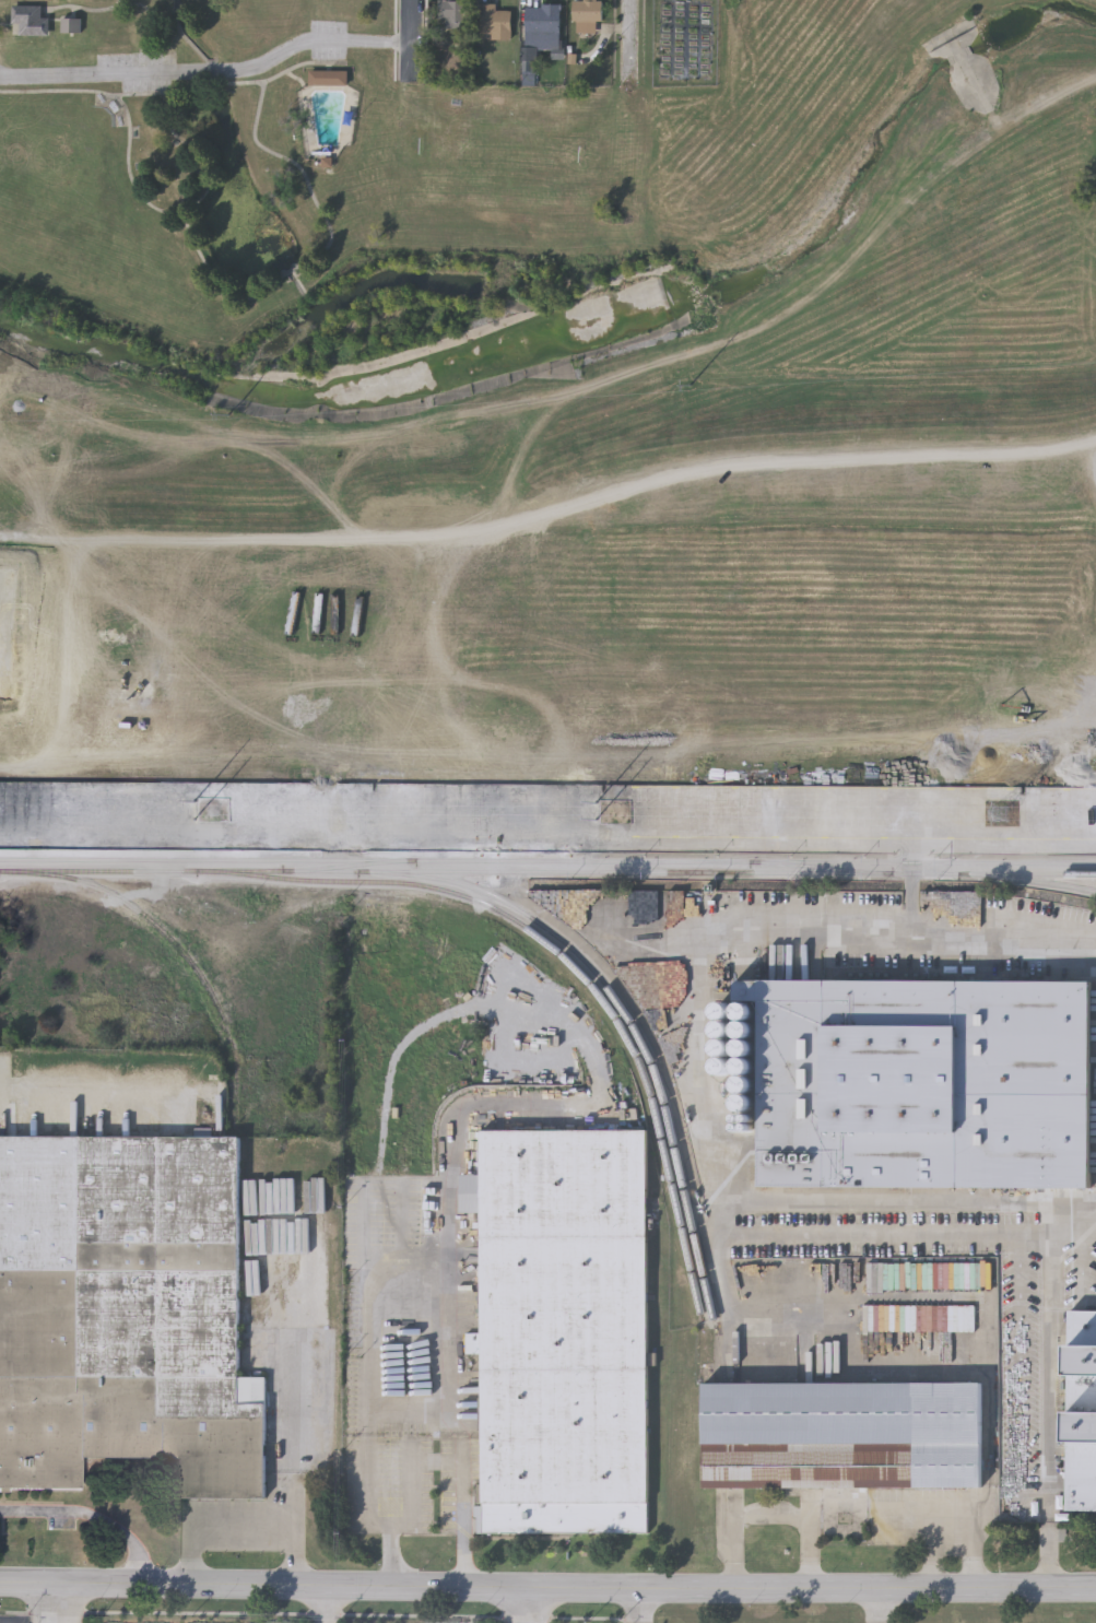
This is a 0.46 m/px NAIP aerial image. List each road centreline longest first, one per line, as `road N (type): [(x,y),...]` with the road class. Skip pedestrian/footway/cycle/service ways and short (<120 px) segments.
road 1 (secondary): [(687,1588),(0,1582)]
road 2 (residential): [(410,42),(307,43),(246,71),(0,75)]
road 3 (secondary): [(1095,1587),(687,1588)]

